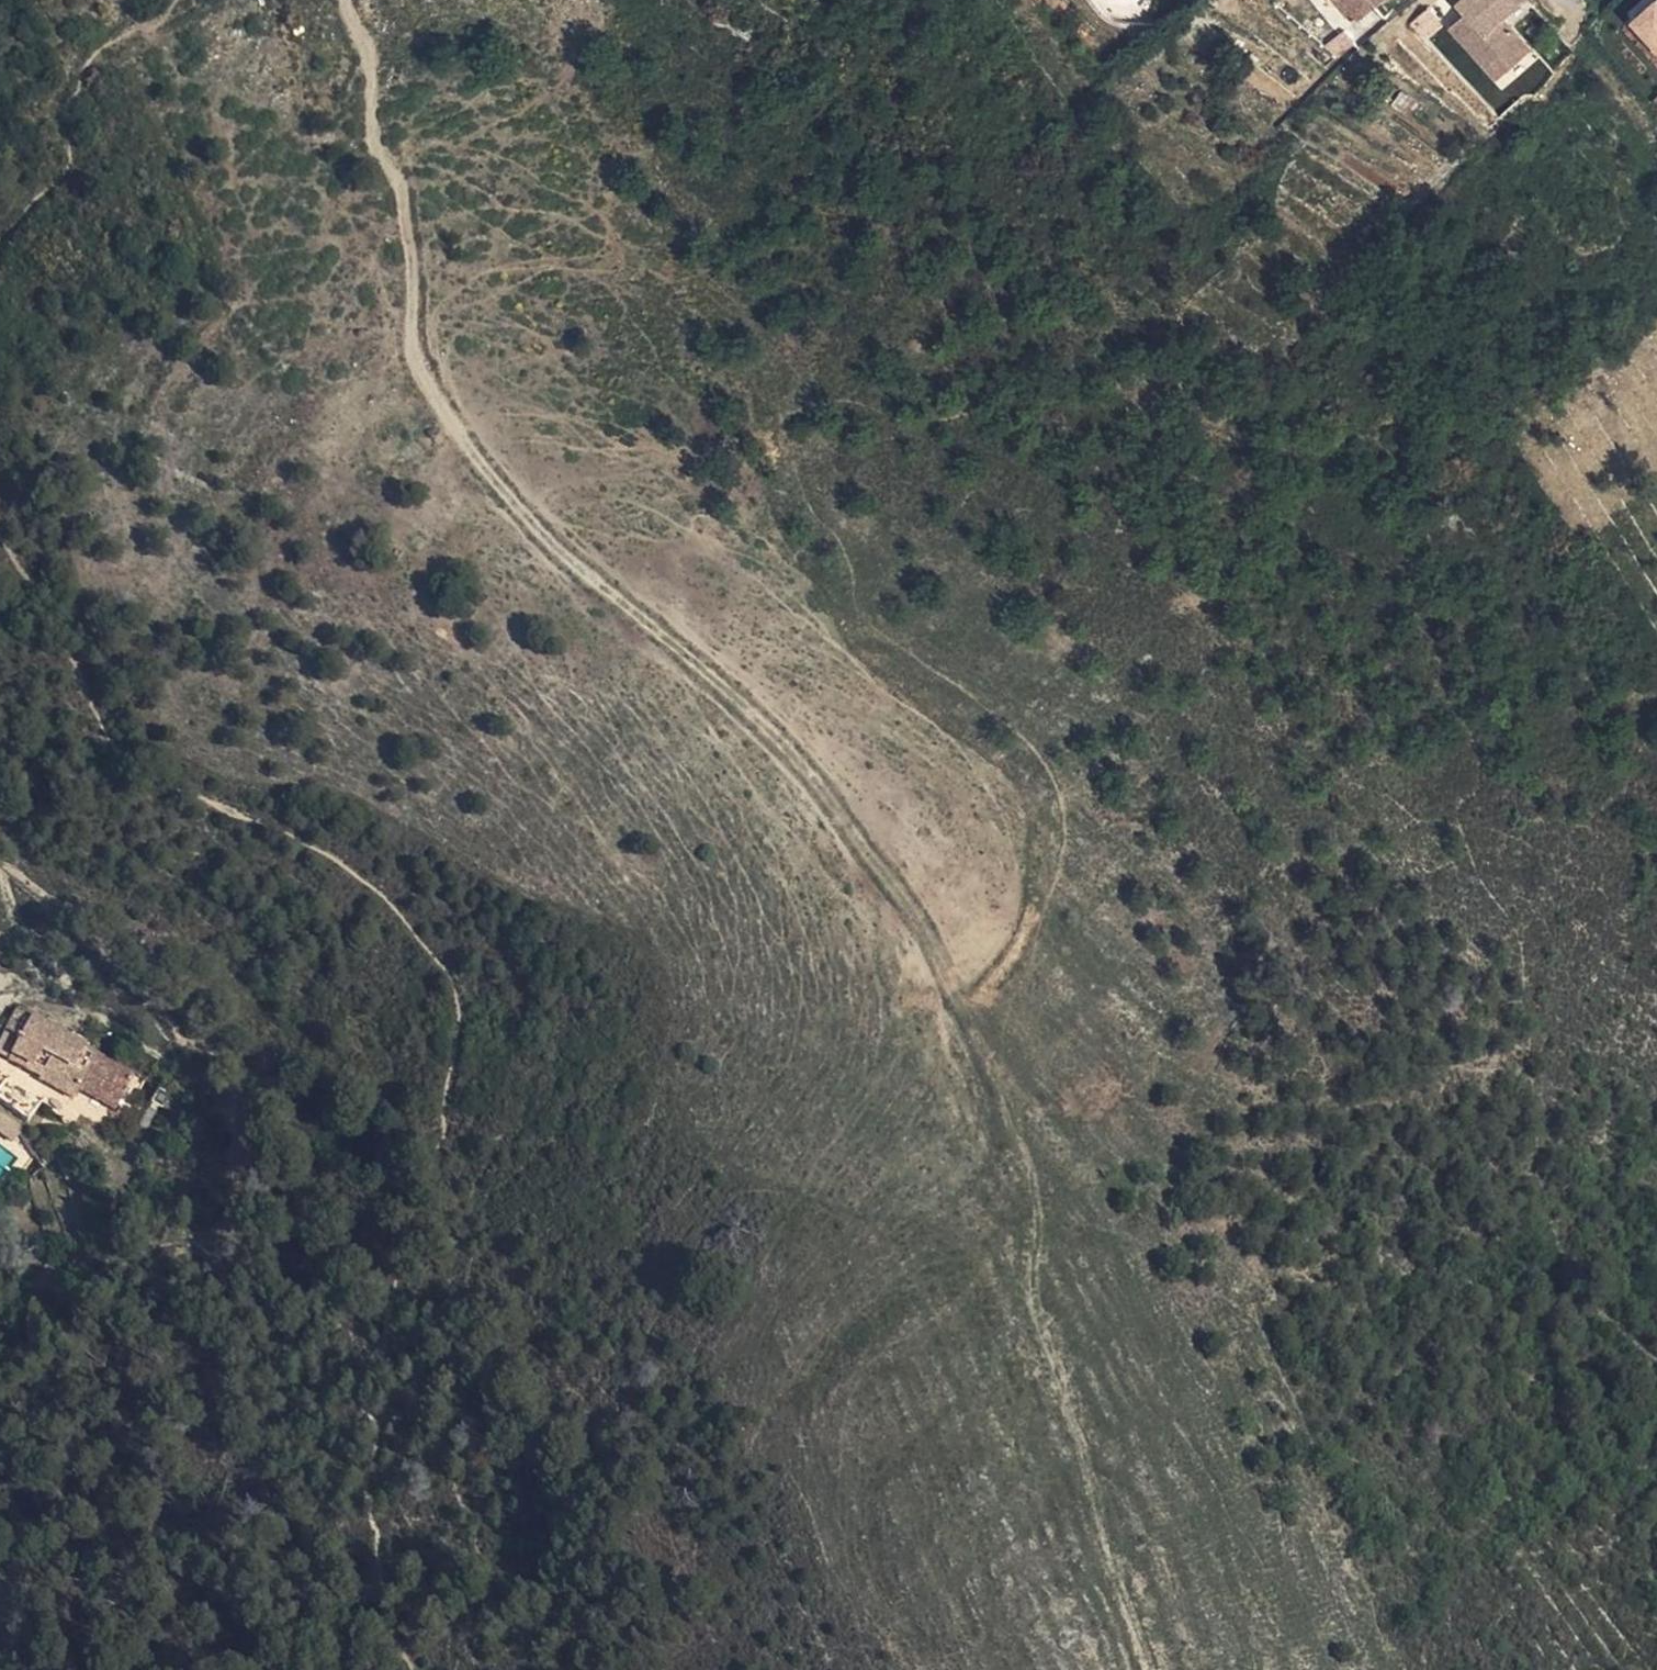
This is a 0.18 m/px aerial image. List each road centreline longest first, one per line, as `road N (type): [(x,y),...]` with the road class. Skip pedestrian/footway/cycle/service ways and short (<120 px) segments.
road 1 (track): [(1155,1669),(1052,1346),(1039,1282),(1036,1168),(972,1016),(921,913),(852,815),(763,716),(545,532),(428,376),(415,342),(414,234),(402,177),(377,138),(369,39),(350,0)]

